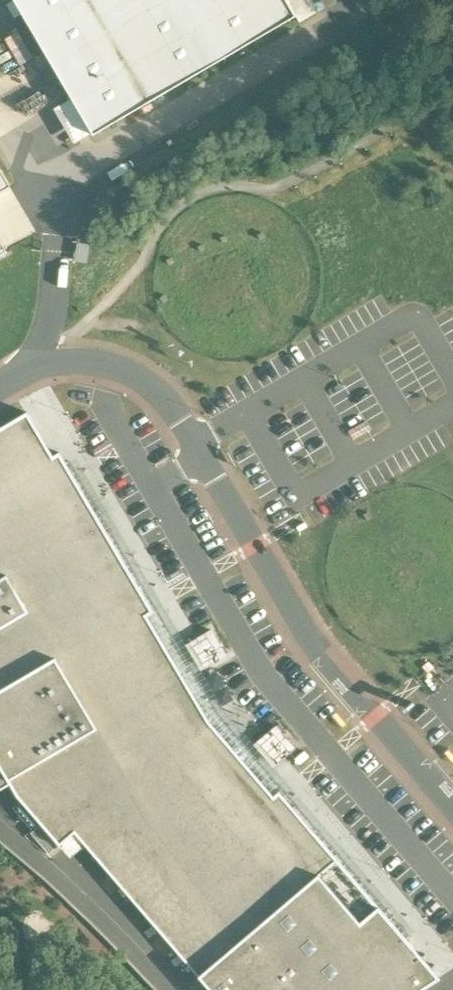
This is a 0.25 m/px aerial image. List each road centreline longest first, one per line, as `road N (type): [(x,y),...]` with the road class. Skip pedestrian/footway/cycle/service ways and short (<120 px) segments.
road 1 (unclassified): [(452,809),(343,687),(158,397),(119,370),(87,362),(49,362),(0,387)]

